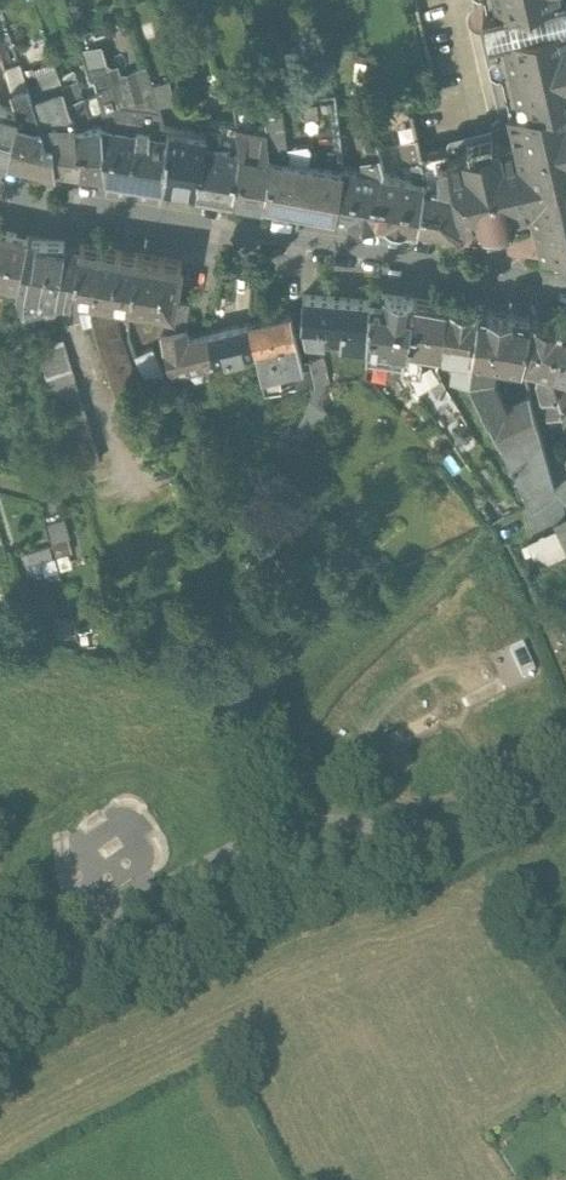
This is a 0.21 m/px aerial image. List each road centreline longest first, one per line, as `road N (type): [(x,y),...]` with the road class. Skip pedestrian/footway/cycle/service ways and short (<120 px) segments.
road 1 (unclassified): [(0,176),(565,301)]

